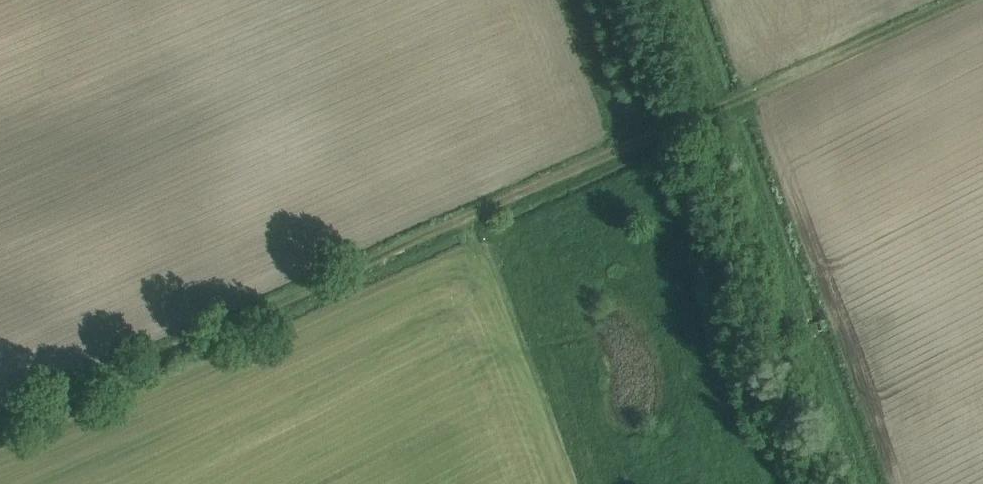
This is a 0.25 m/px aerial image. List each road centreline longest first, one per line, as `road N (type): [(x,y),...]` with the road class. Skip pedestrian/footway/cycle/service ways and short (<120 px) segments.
road 1 (track): [(961,0),(0,431)]

